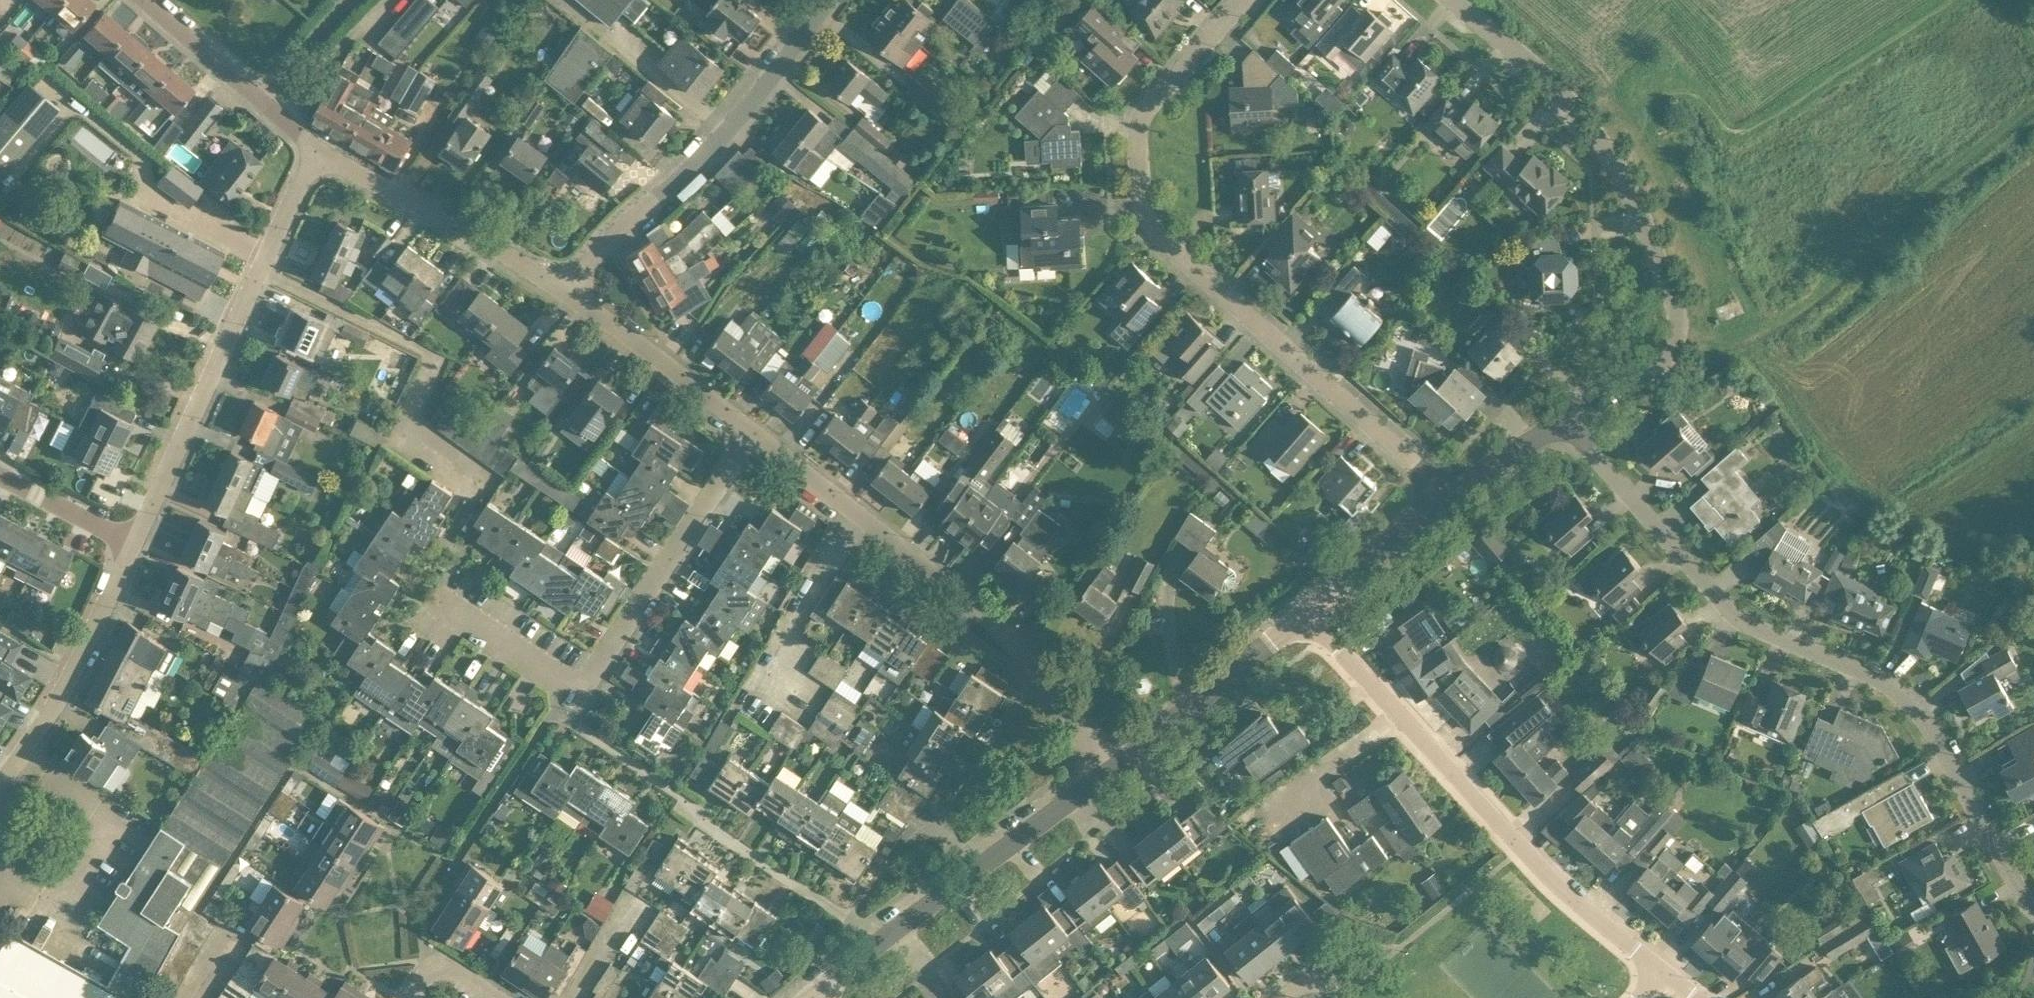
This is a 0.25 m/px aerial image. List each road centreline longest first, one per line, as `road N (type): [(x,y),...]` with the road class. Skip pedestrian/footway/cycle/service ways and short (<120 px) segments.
road 1 (unclassified): [(2033,906),(1923,719),(1885,682),(1733,615),(1674,537),(1561,423)]
road 2 (residential): [(1453,497),(1148,219),(1136,130),(1246,0)]
road 3 (residential): [(1561,423),(1659,355),(1676,302),(1600,124),(1528,48),(1463,0)]
road 4 (unclassified): [(1664,960),(1533,863),(1296,614)]
road 5 (residential): [(1107,773),(1032,669),(982,620),(752,429)]
road 6 (track): [(1659,355),(1806,294),(2033,84)]
road 7 (unclassified): [(752,429),(582,674),(447,583)]
road 8 (residential): [(133,539),(319,152)]
road 9 (residential): [(567,293),(641,202),(726,134),(828,0)]
road 10 (residential): [(820,990),(1107,773)]
road 11 (residential): [(567,293),(319,152)]
road 12 (residential): [(0,785),(59,701),(133,539)]
road 13 (residential): [(1107,773),(1296,614)]
road 14 (residential): [(319,152),(142,0)]
road 15 (residential): [(752,429),(567,293)]
road 16 (unclassified): [(1296,614),(1453,497)]
road 17 (unclassified): [(133,539),(0,474)]
road 18 (unclassified): [(1453,497),(1561,423)]

